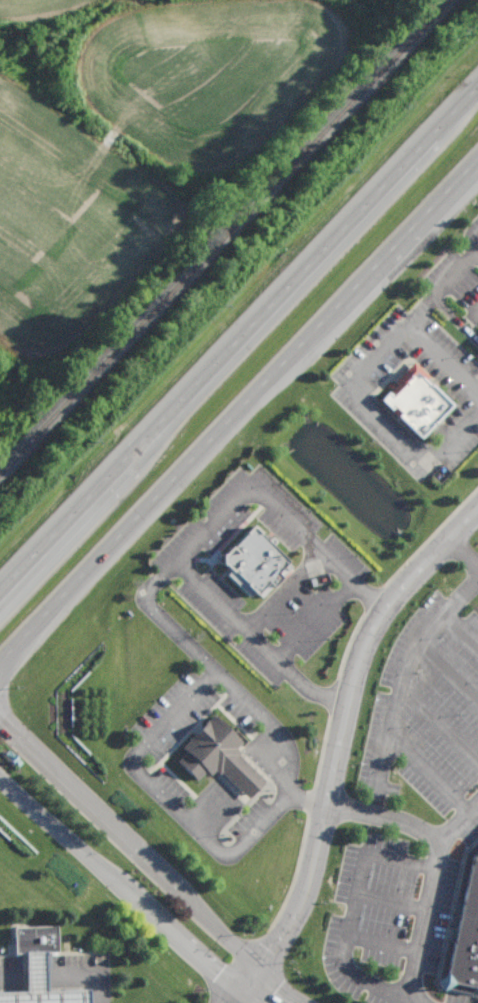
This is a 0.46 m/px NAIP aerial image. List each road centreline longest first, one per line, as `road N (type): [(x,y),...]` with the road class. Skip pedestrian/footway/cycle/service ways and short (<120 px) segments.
road 1 (trunk): [(0,668),(477,161)]
road 2 (trunk): [(477,90),(0,595)]
road 3 (residential): [(477,507),(375,626),(354,679),(322,853),(305,901),(243,990)]
road 4 (residential): [(316,1002),(285,984),(0,702)]
road 5 (residential): [(0,768),(262,1002)]

